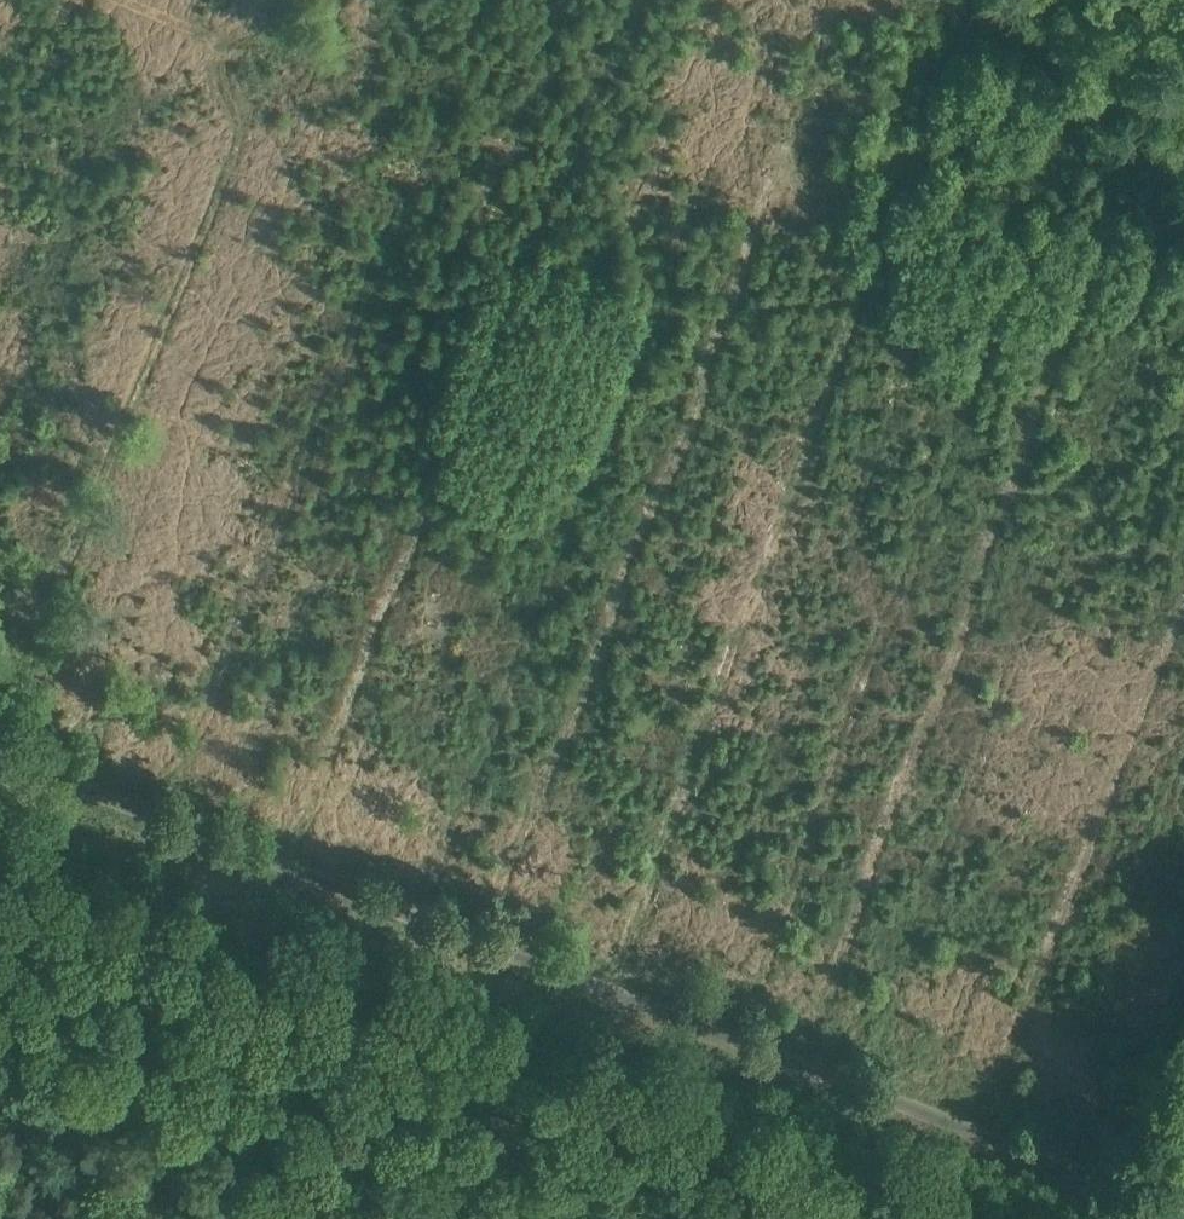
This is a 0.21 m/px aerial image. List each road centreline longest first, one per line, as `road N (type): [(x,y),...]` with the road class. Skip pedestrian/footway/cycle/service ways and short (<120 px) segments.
road 1 (track): [(1183,1189),(0,749)]
road 2 (track): [(1183,1045),(1122,1166),(1110,1218)]

